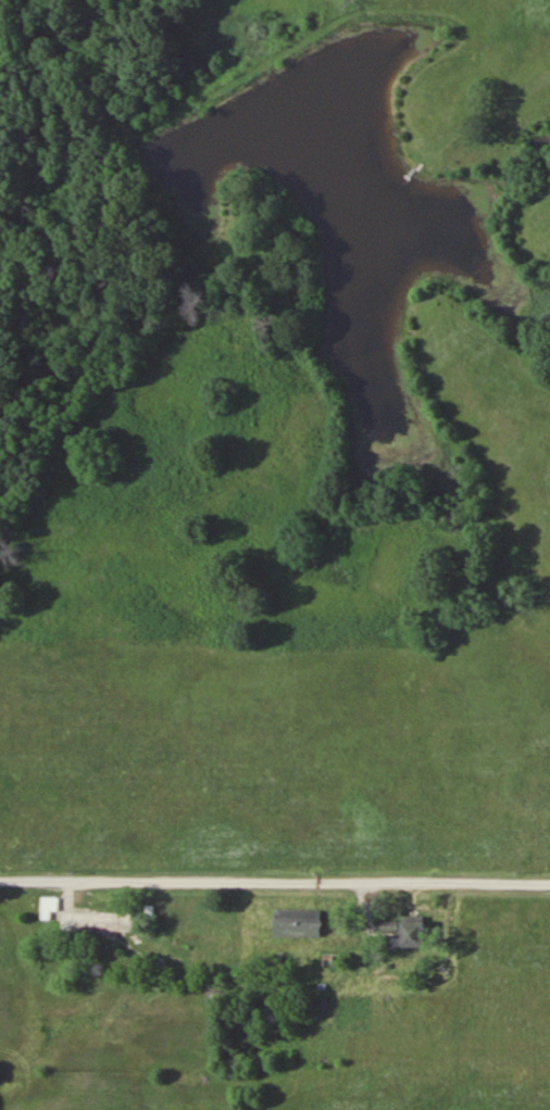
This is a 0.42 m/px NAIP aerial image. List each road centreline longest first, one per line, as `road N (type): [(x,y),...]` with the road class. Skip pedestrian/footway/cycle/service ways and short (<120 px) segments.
road 1 (residential): [(549,885),(0,883)]

